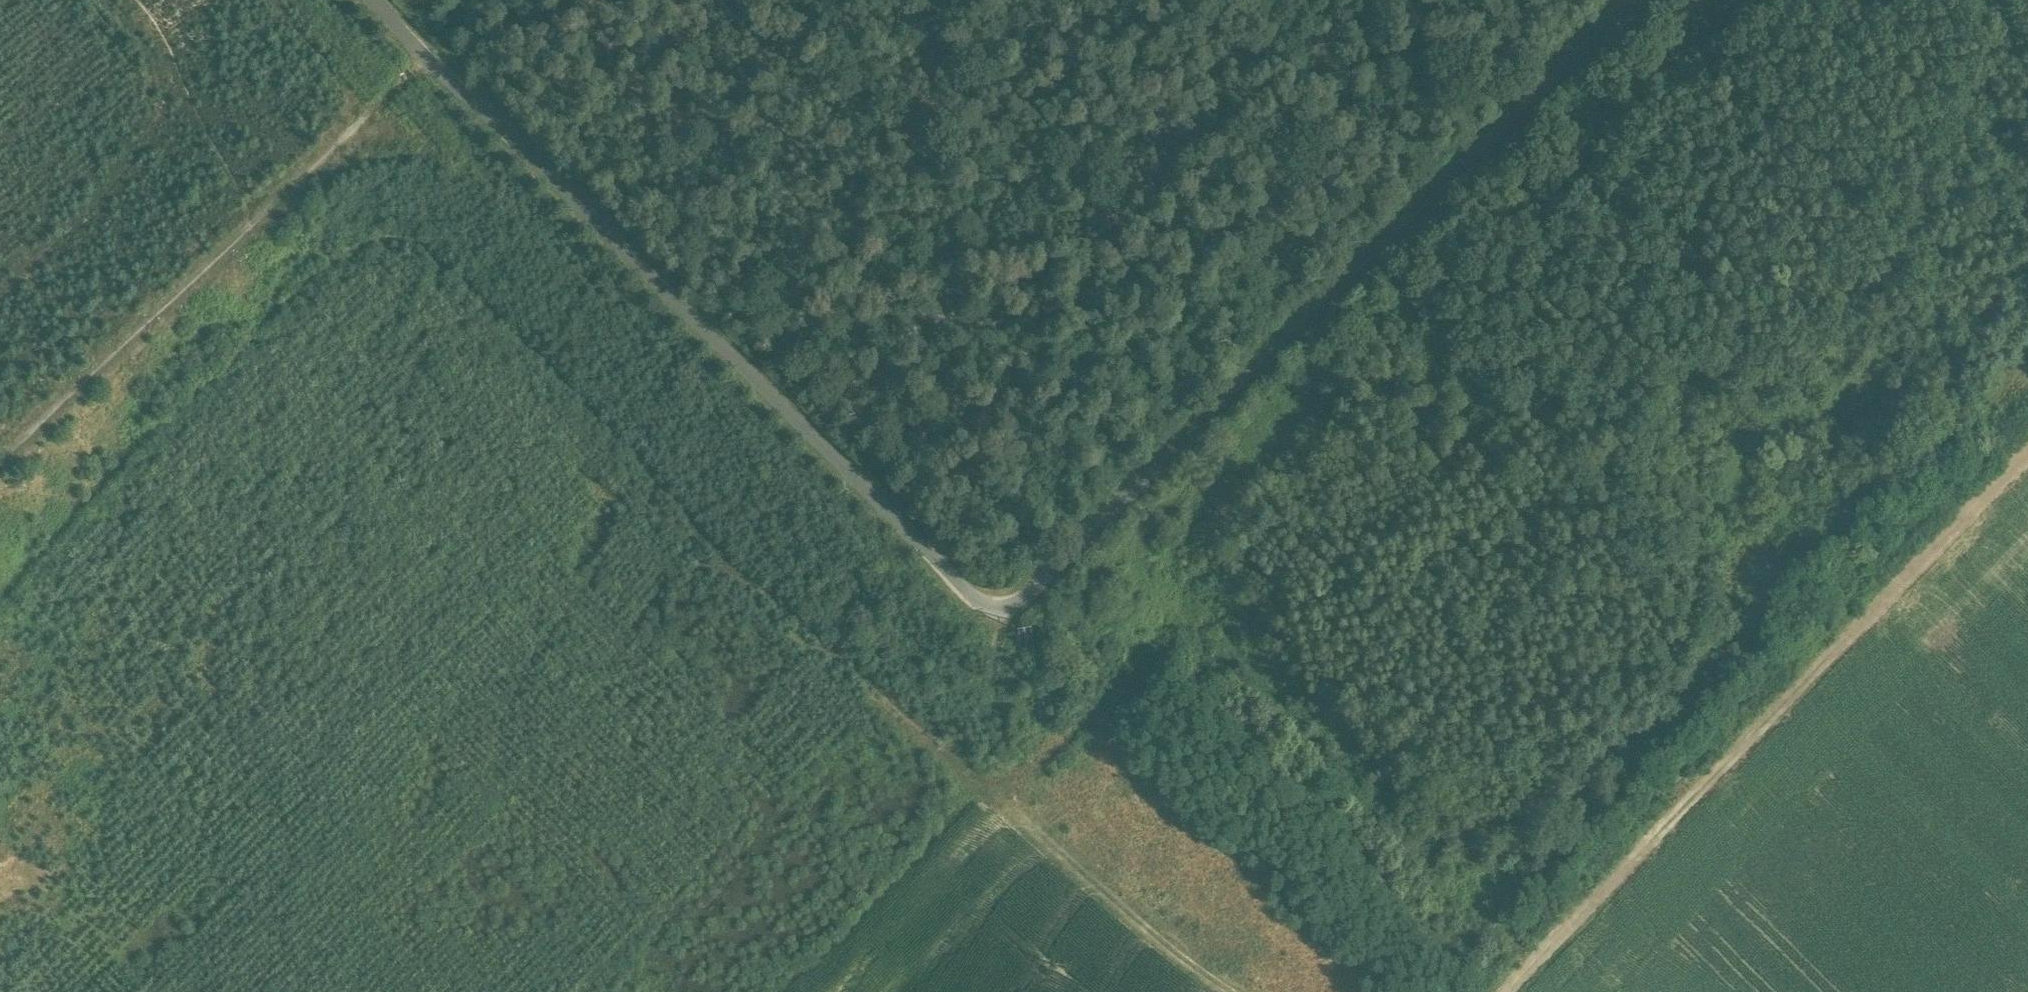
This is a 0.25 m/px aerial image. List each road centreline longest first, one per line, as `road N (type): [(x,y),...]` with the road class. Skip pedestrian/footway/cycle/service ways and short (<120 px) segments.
road 1 (track): [(1638,0),(1021,602),(992,608),(375,0)]

